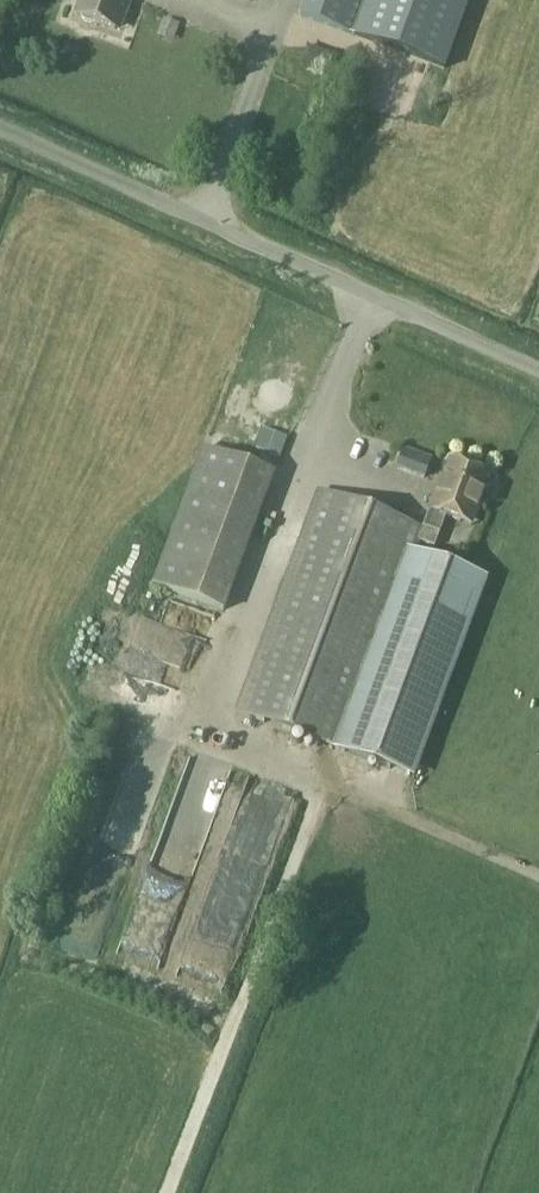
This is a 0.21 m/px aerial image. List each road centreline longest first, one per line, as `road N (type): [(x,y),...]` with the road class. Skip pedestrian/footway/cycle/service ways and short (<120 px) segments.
road 1 (unclassified): [(538,370),(0,127)]
road 2 (track): [(0,1051),(37,954),(52,938),(218,1001),(235,999),(251,982),(328,789)]
road 3 (track): [(203,219),(277,0)]
road 4 (track): [(538,876),(398,816)]

